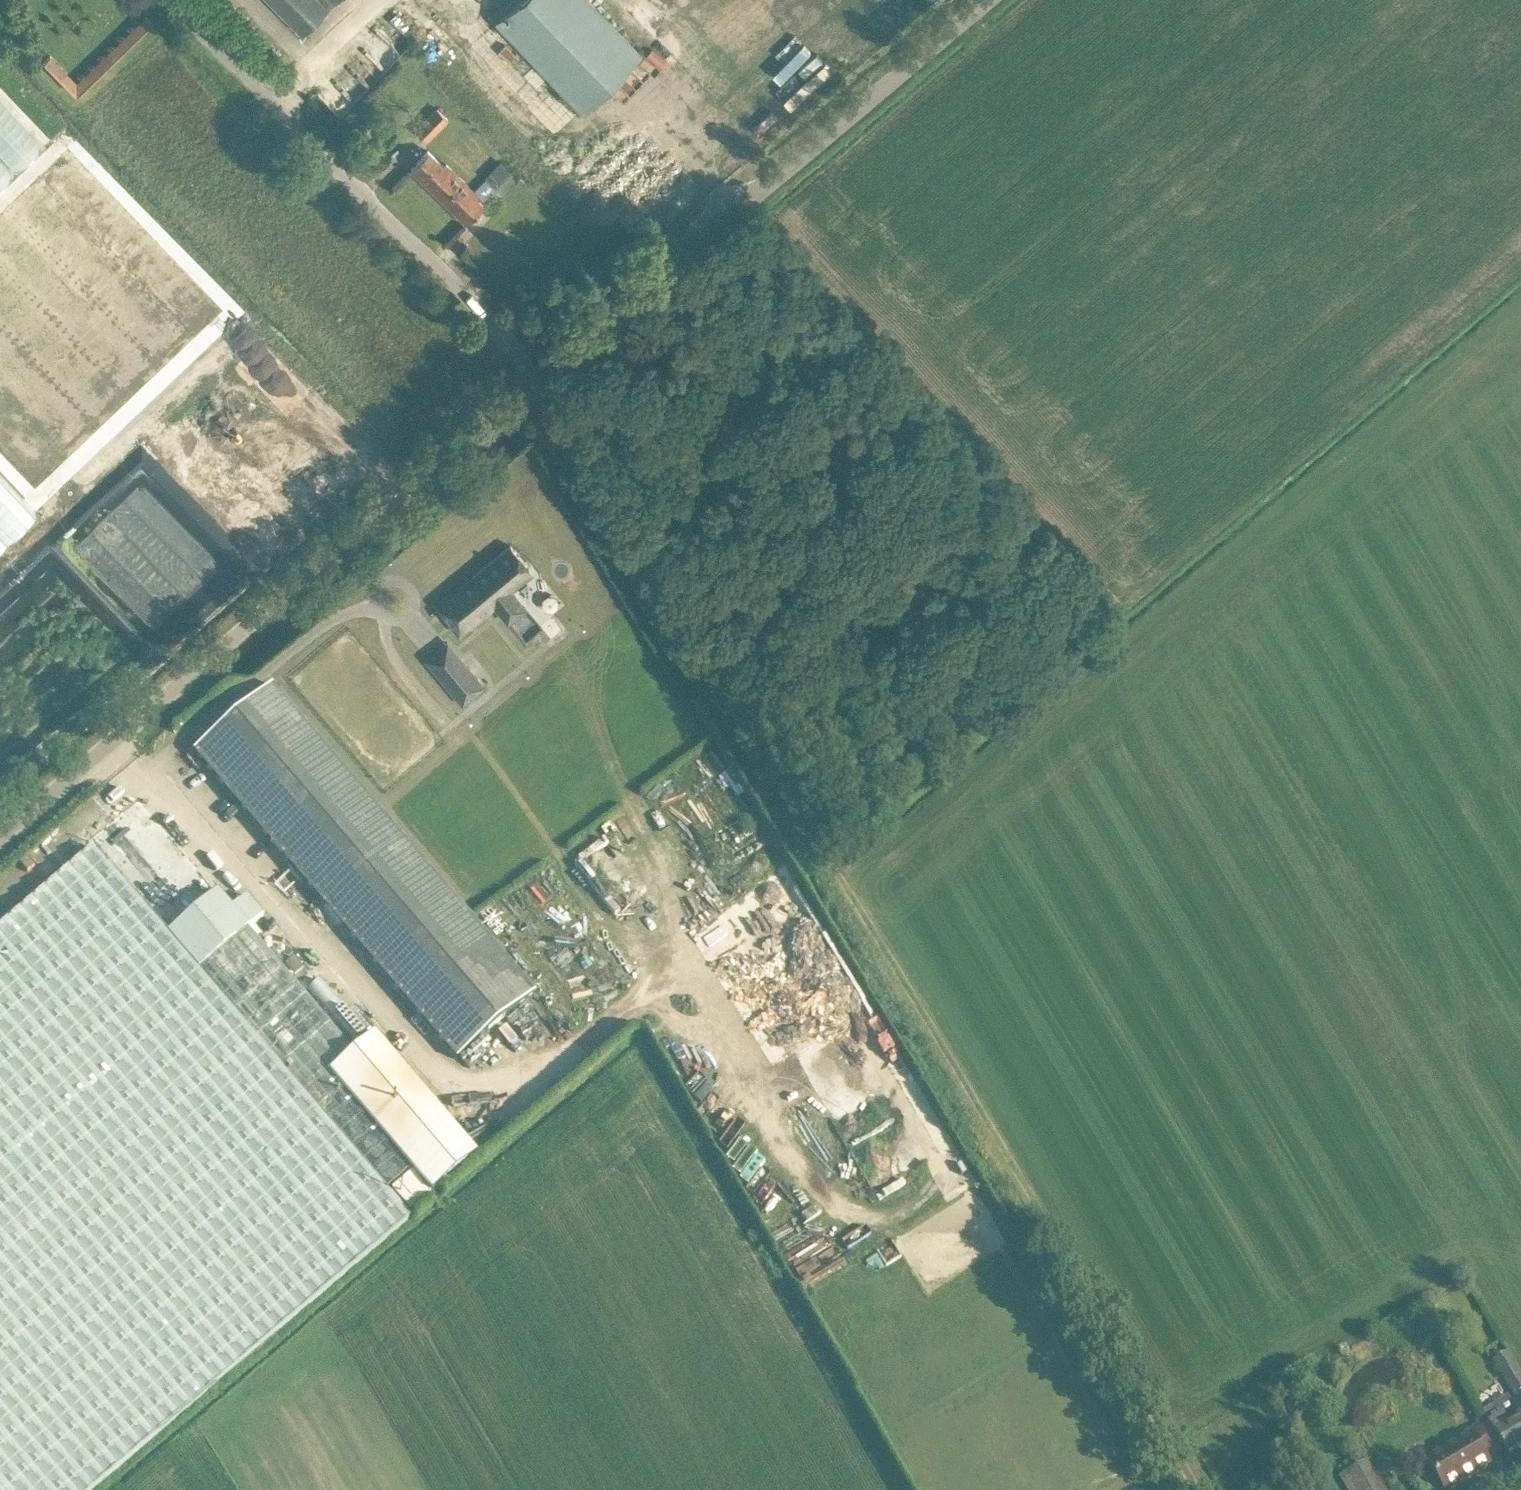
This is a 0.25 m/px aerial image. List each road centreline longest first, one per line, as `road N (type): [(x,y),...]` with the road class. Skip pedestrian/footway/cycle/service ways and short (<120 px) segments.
road 1 (track): [(540,375),(1197,1489)]
road 2 (unclassified): [(0,837),(540,375)]
road 3 (unclassified): [(540,375),(988,0)]
road 4 (unclassified): [(540,375),(170,0)]

